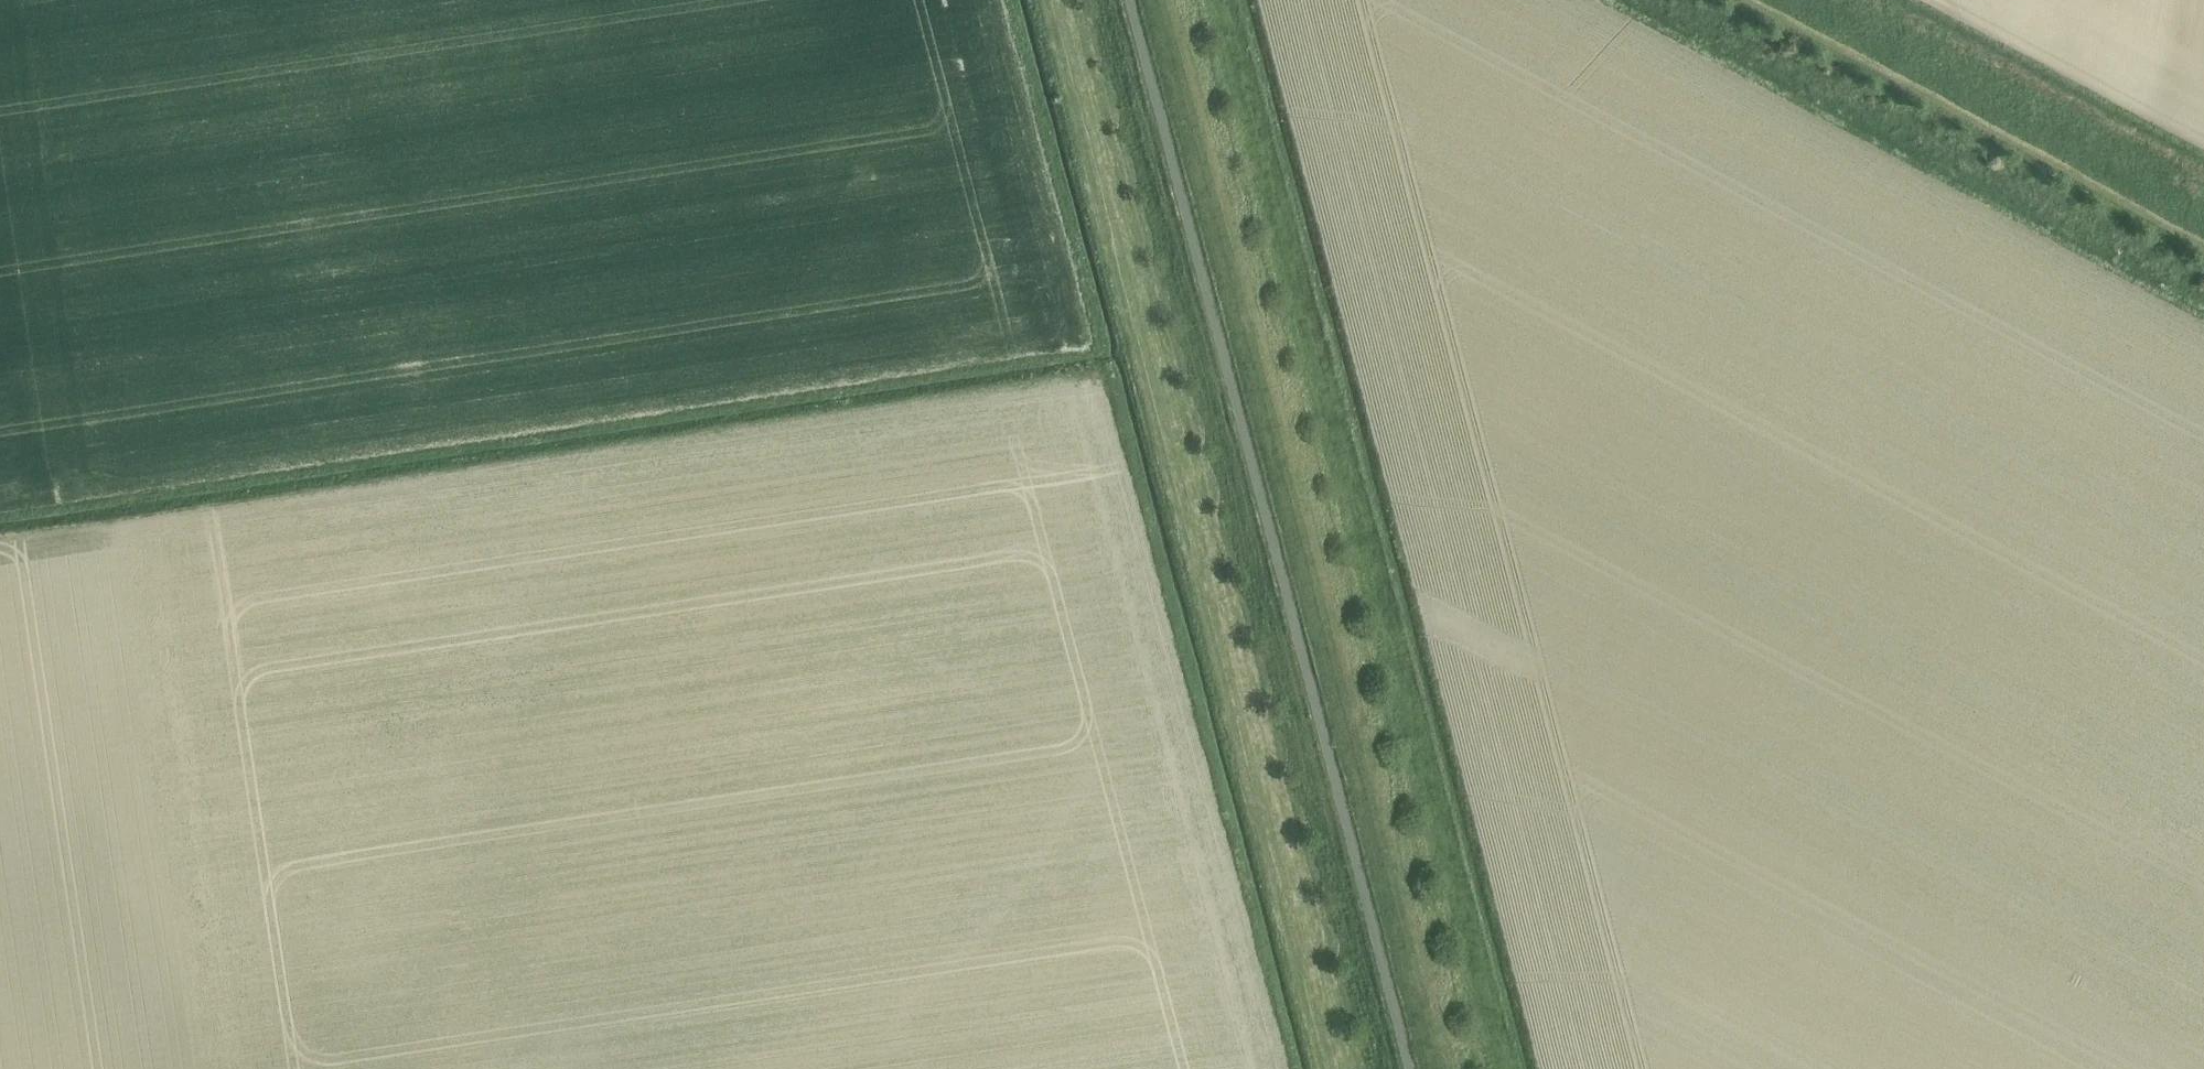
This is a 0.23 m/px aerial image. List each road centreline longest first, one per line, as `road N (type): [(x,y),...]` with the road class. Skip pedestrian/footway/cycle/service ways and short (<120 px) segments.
road 1 (unclassified): [(1407,1068),(1129,0)]
road 2 (track): [(1749,0),(2203,248)]

